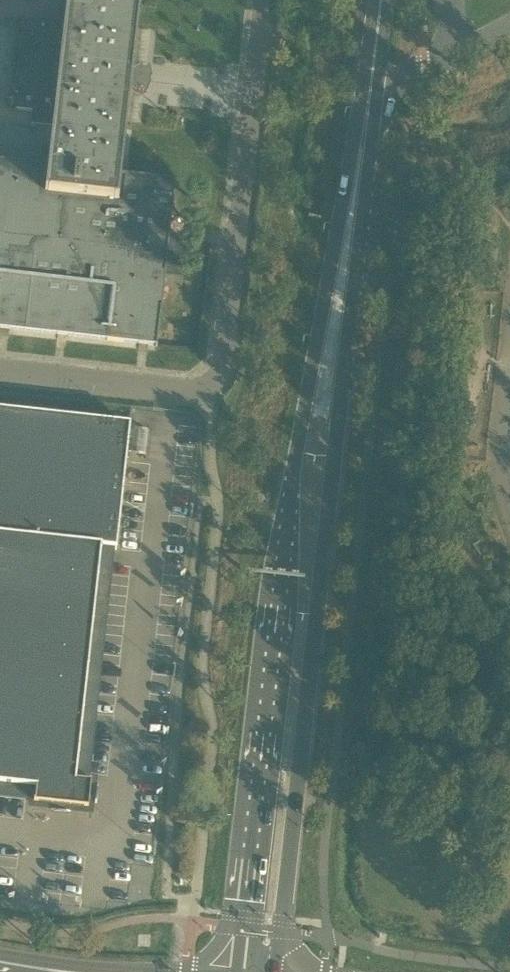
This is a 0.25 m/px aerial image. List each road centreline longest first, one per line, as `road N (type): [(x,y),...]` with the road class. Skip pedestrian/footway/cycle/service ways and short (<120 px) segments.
road 1 (primary): [(338,299),(301,446),(236,971)]
road 2 (primary): [(277,971),(339,449),(338,299)]
road 3 (residential): [(206,383),(214,374),(260,0)]
road 4 (primary): [(338,299),(379,0)]
road 5 (residential): [(206,383),(192,393),(170,393),(0,374)]
road 6 (tertiary): [(145,971),(0,954)]

